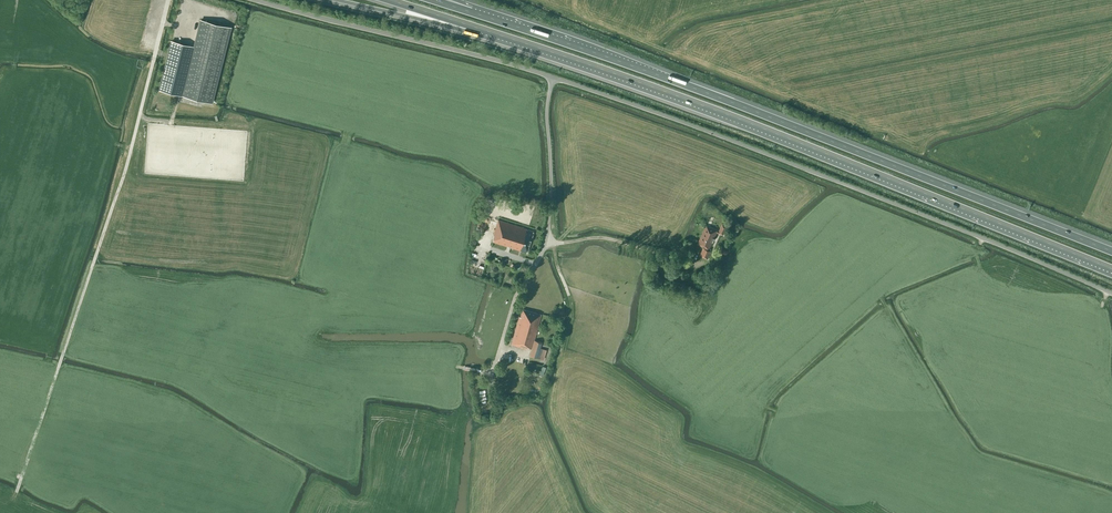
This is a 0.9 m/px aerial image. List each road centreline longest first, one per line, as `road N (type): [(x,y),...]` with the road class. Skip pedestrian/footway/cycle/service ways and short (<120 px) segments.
road 1 (unclassified): [(1111,293),(620,100),(510,64),(254,0)]
road 2 (motorway): [(1111,251),(671,80),(471,12)]
road 3 (motorway): [(474,27),(656,89),(1111,269)]
road 4 (track): [(697,261),(603,238),(544,243)]
road 5 (motorway): [(336,0),(474,27)]

